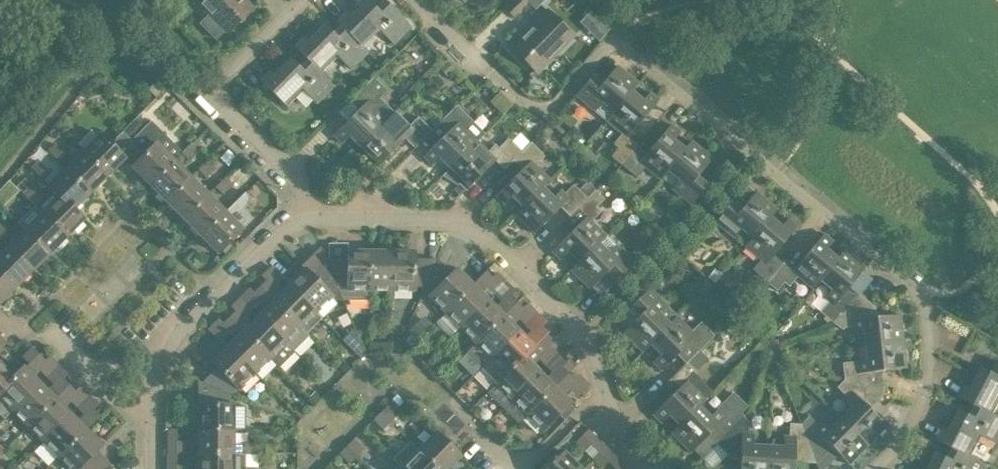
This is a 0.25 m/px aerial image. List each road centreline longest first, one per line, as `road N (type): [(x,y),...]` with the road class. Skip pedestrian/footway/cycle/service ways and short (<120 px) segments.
road 1 (residential): [(875,468),(909,431),(926,392),(931,328),(917,294),(623,46),(603,49),(560,100),(537,107),(418,0)]
road 2 (residential): [(308,219),(449,219),(484,235),(584,332),(603,390)]
road 3 (residential): [(299,0),(222,76),(218,92),(296,176),(308,219)]
road 4 (residential): [(154,409),(161,354),(182,326),(281,231),(308,219)]
road 5 (residential): [(154,409),(133,405),(55,333)]

